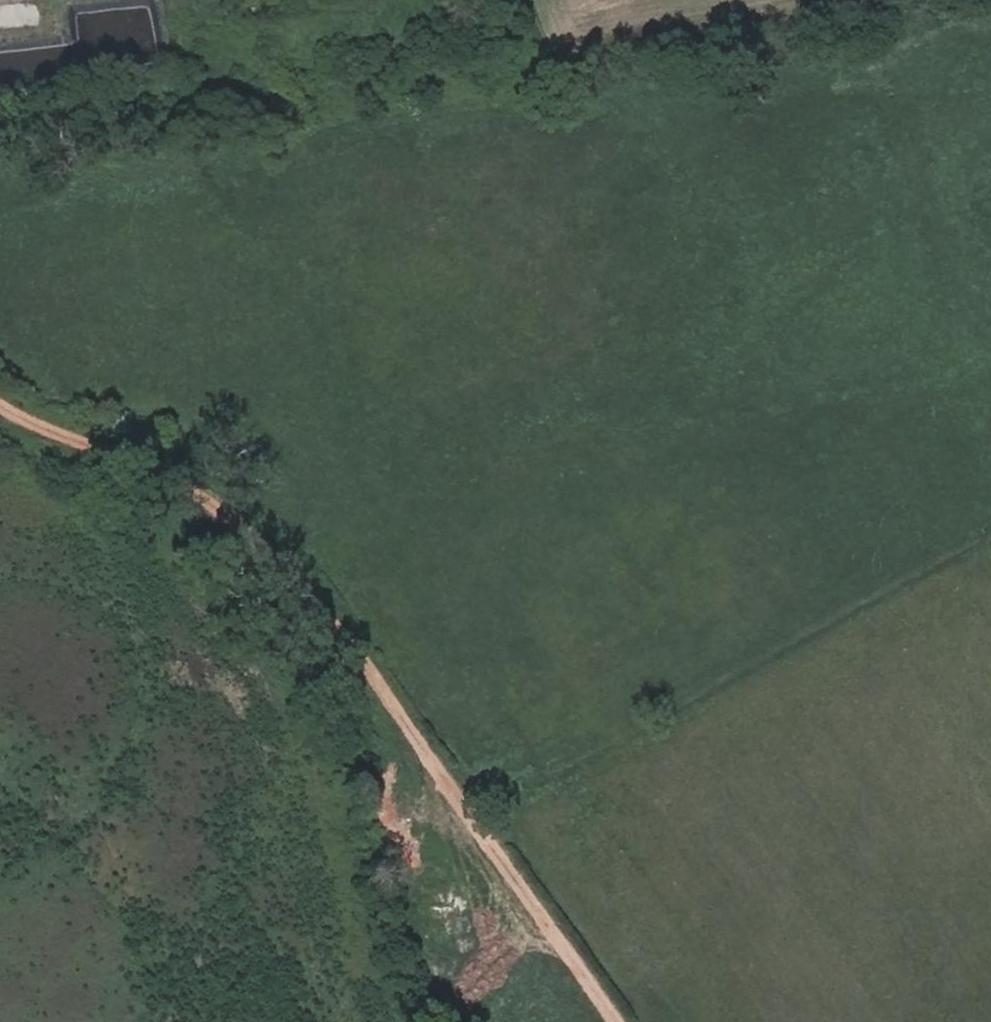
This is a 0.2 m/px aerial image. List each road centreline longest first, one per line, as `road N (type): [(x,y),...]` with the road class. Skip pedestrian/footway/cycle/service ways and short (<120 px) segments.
road 1 (track): [(0,404),(192,490),(259,536),(321,602),(624,1021)]

